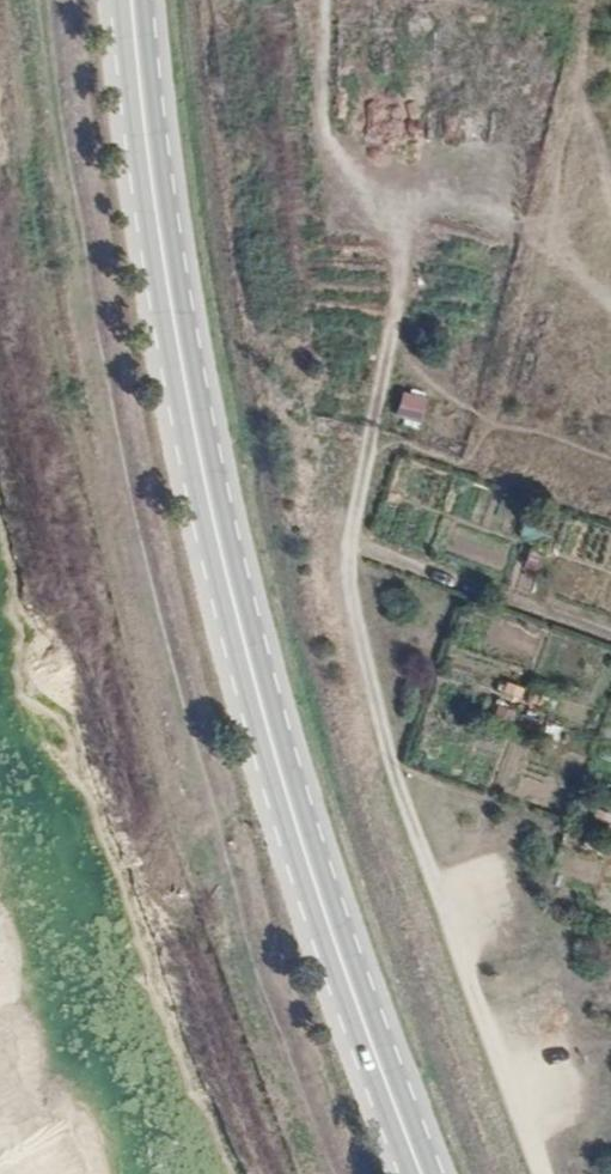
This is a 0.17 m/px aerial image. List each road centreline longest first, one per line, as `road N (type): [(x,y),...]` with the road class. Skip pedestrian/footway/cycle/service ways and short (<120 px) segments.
road 1 (primary): [(442,1173),(290,802),(231,595),(201,336),(188,0)]
road 2 (primary): [(416,1173),(283,786),(228,586),(173,332),(133,0)]
road 3 (primary): [(248,1019),(205,968),(187,873),(162,0)]
road 4 (primary): [(109,0),(130,848),(121,941),(83,1017)]
road 5 (primary): [(118,300),(86,771),(57,847),(0,912)]
road 6 (primary): [(319,1173),(317,1113),(306,1082),(248,1019)]
road 7 (primary): [(248,1019),(177,995),(112,1003),(83,1017)]
road 8 (primary): [(41,1056),(11,1122),(11,1173)]

